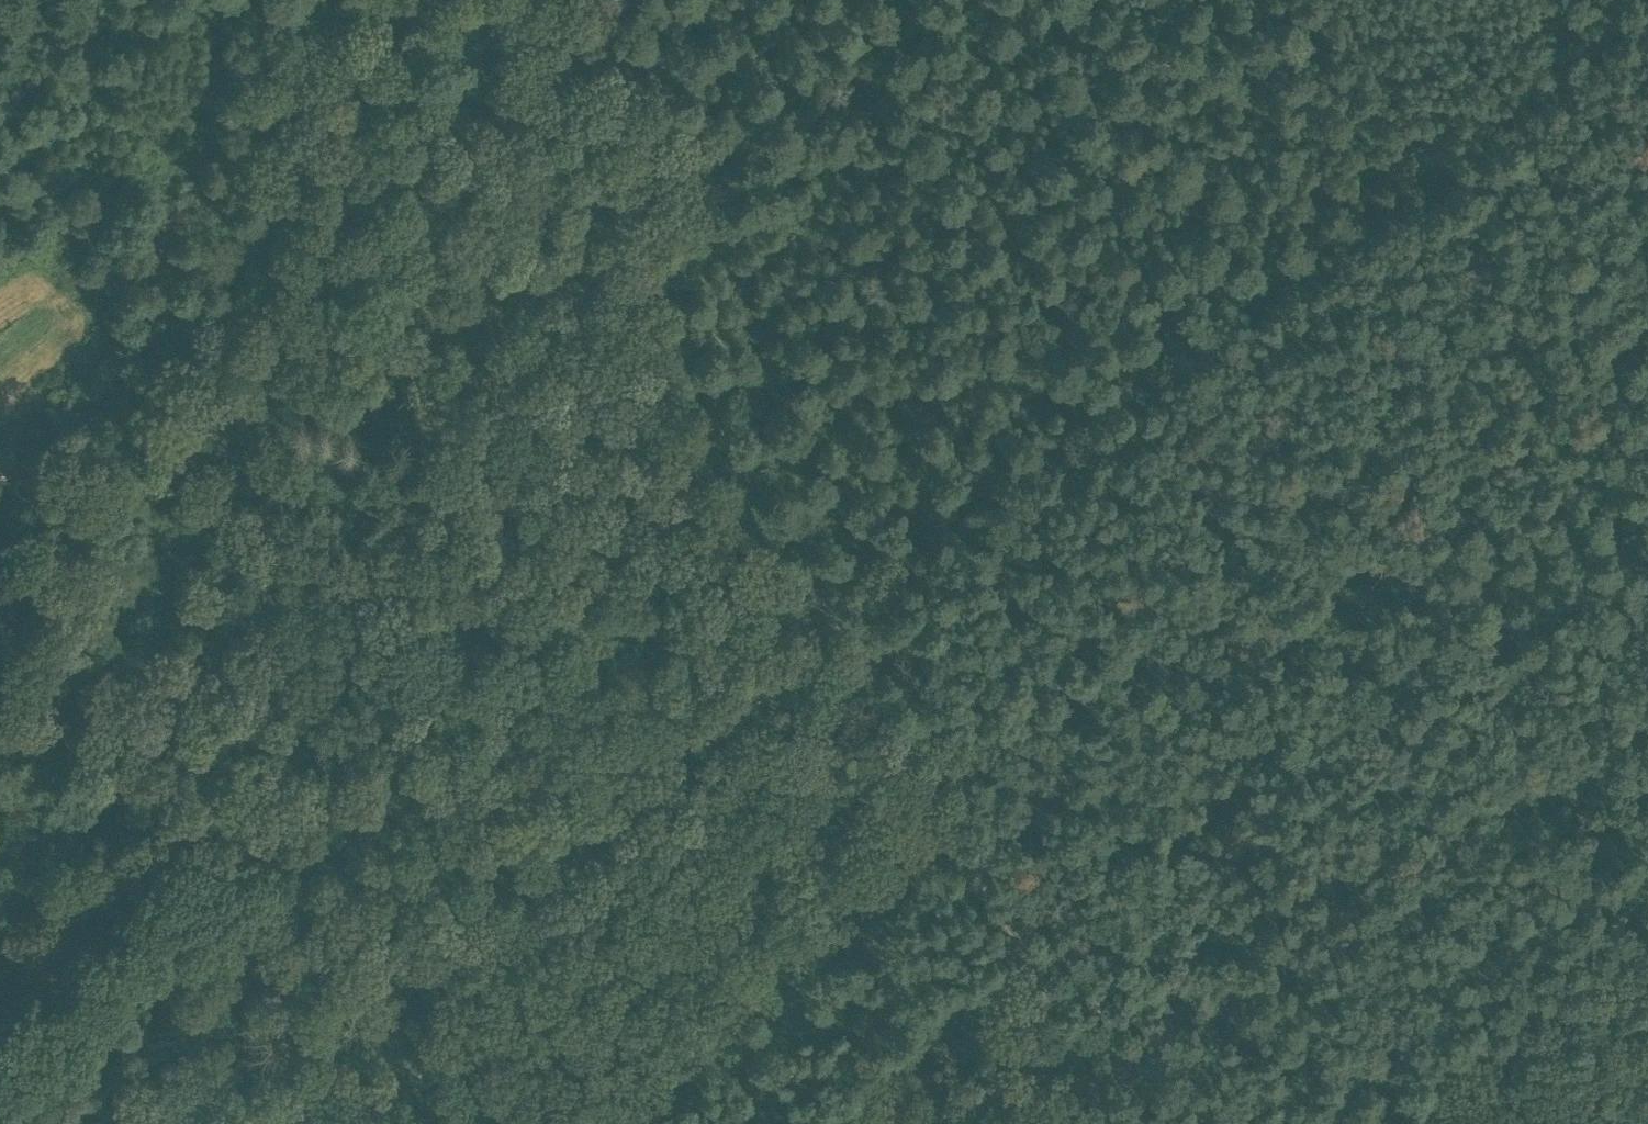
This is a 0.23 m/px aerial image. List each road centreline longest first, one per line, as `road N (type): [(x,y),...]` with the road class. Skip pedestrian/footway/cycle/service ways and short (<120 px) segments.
road 1 (track): [(1115,1123),(744,465),(648,277),(537,0)]
road 2 (track): [(249,1123),(874,609)]
road 3 (track): [(731,190),(972,0)]

